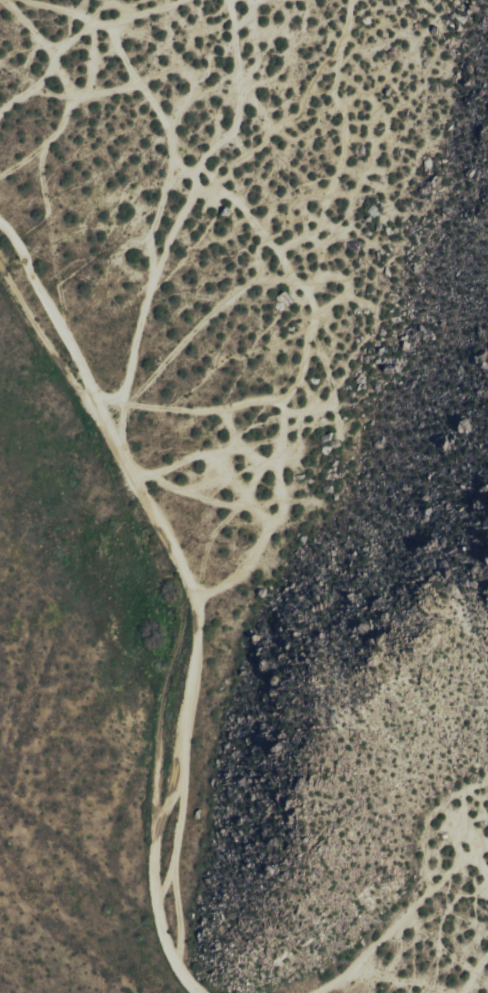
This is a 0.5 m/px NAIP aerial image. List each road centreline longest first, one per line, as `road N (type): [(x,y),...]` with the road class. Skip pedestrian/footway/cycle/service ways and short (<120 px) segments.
road 1 (track): [(0,268),(145,504),(195,613),(195,657),(153,868),(168,944),(202,992)]
road 2 (track): [(30,0),(95,23),(109,36),(167,133),(175,162),(150,236),(120,460)]
road 3 (track): [(83,399),(189,410),(272,399),(282,409),(284,508),(271,534),(232,575),(189,594)]
road 4 (track): [(225,0),(240,115),(201,159),(146,292)]
road 5 (track): [(308,992),(353,967),(463,861),(487,872)]
road 6 (track): [(0,106),(37,84),(68,40),(95,23),(194,0)]

